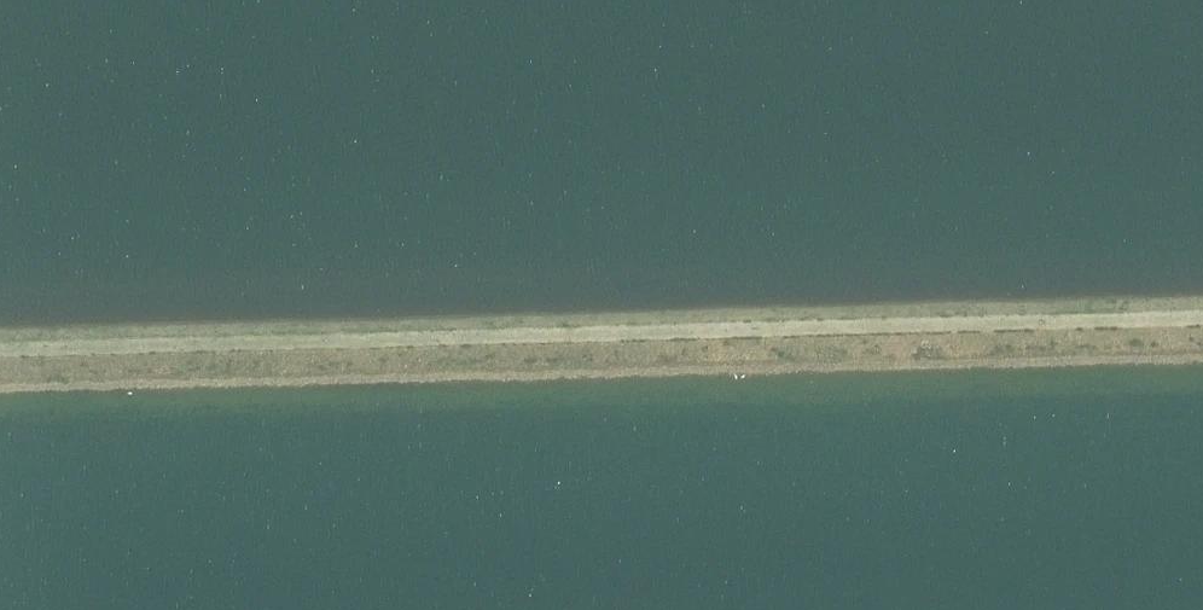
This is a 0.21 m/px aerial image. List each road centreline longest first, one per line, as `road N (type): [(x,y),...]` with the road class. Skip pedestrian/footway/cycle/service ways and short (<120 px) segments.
road 1 (track): [(1202,319),(0,353)]

